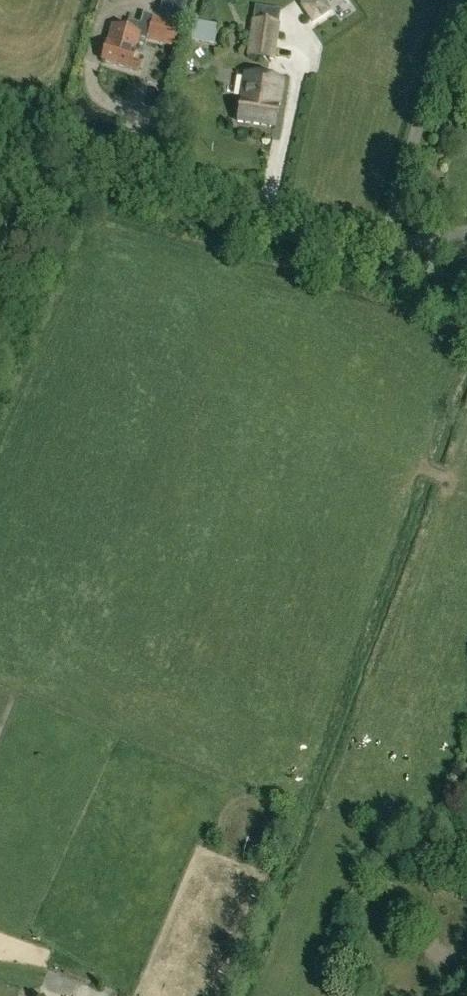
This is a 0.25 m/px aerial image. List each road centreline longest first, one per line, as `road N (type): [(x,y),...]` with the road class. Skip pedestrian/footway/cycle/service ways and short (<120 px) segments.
road 1 (residential): [(382,241),(0,121)]
road 2 (residential): [(454,0),(382,241)]

